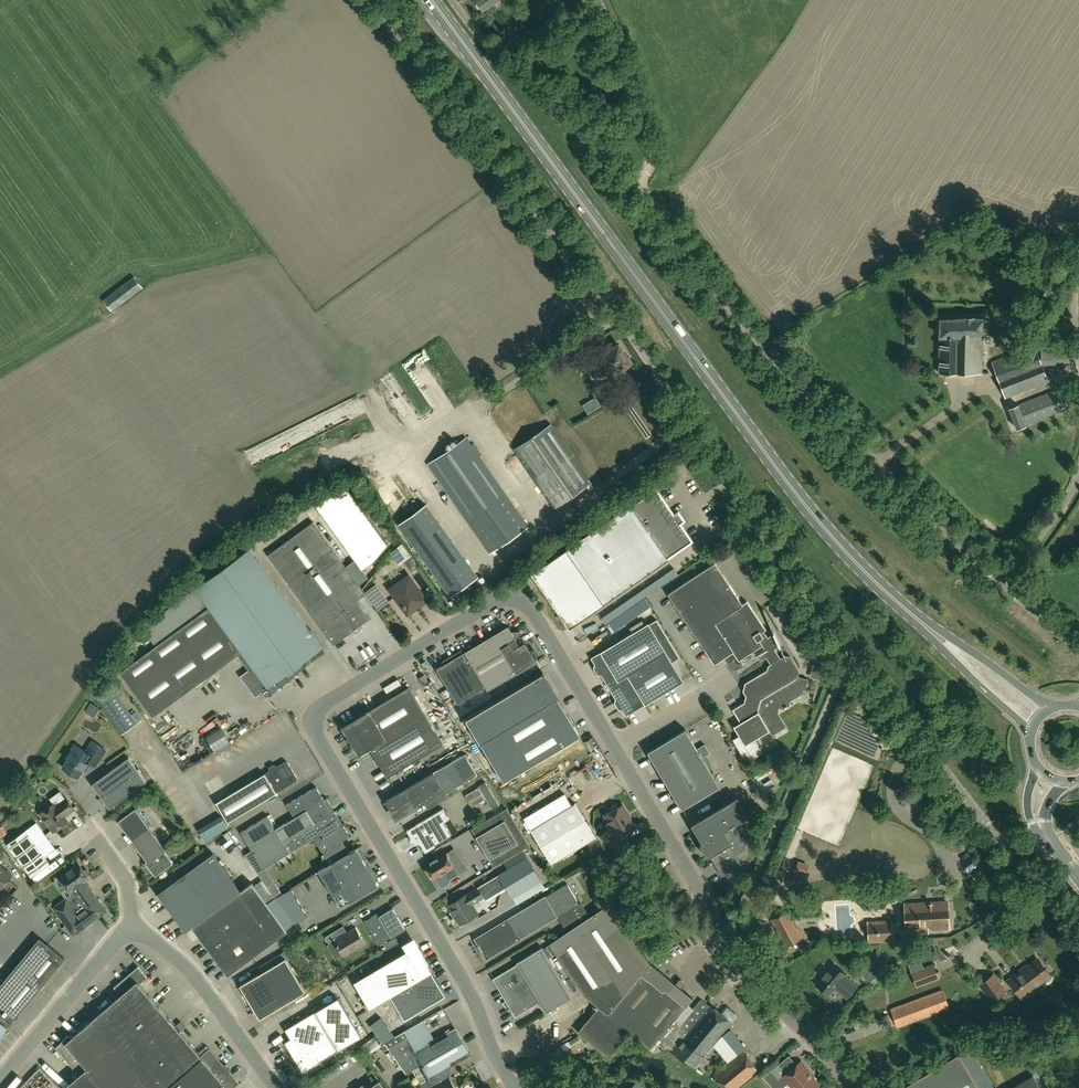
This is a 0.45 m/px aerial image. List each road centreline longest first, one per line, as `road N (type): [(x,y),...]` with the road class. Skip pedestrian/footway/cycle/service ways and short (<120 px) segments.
road 1 (unclassified): [(1049,841),(1008,847),(996,838),(801,581),(621,318),(376,0)]
road 2 (primary): [(909,612),(797,495),(434,0)]
road 3 (unclassified): [(517,1087),(494,1052),(467,979),(319,735),(328,701),(497,597)]
road 4 (unclassified): [(1006,585),(770,354),(642,189)]
road 5 (unclassified): [(847,1087),(814,1038),(735,956),(610,735)]
road 6 (unclassified): [(642,189),(522,80),(454,0)]
road 7 (unclassified): [(132,935),(152,940),(199,981),(277,1087)]
road 8 (unclassified): [(642,189),(652,159),(645,117),(601,0)]
road 9 (unclassified): [(0,1080),(114,943),(132,935)]
road 10 (unclassified): [(610,735),(523,599),(497,597)]
road 11 (primary): [(909,612),(1032,736)]
road 12 (primary): [(1052,710),(909,612)]
road 13 (unclassified): [(132,935),(128,882),(95,837),(96,814),(77,787)]
road 14 (unclassified): [(1078,475),(1006,585)]

